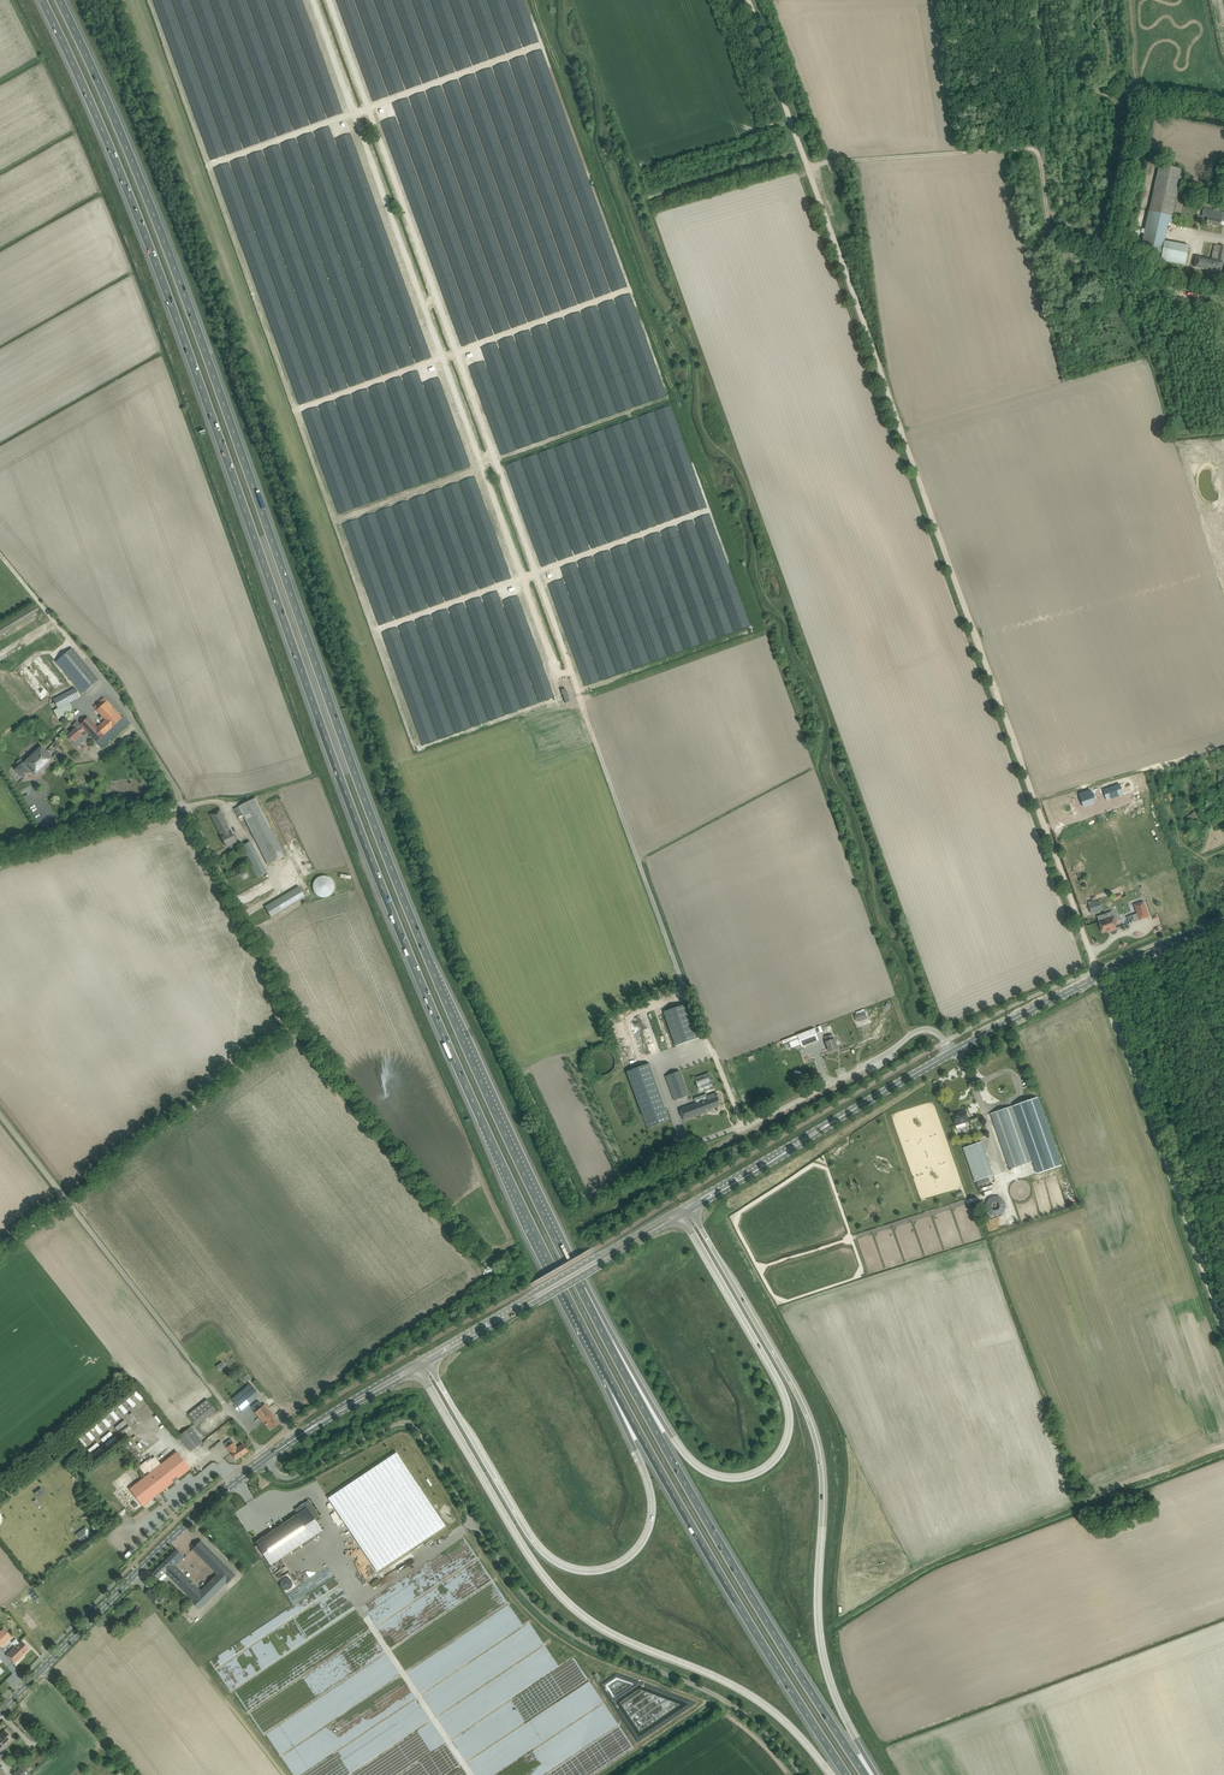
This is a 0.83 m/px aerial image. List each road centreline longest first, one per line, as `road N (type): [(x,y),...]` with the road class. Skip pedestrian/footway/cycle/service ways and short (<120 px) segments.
road 1 (motorway): [(42,0),(166,288),(382,886),(483,1123),(608,1375)]
road 2 (motorway): [(578,1285),(429,963),(178,277),(60,0)]
road 3 (track): [(743,1128),(669,946),(399,199)]
road 4 (track): [(803,151),(1097,969)]
road 5 (unclassified): [(482,1262),(298,1024),(190,812),(178,808),(0,856)]
road 6 (unclassified): [(802,1774),(729,1703),(595,1647),(547,1615),(510,1575),(413,1425),(395,1425),(291,1477),(267,1459)]
road 7 (motorway): [(877,1774),(832,1687),(820,1640),(822,1482),(810,1428),(689,1207)]
road 8 (motorway): [(419,1365),(557,1590),(597,1625),(768,1707),(830,1774)]
road 9 (motorway): [(680,1212),(787,1402),(788,1435),(765,1470),(736,1479),(693,1463),(578,1285)]
road 10 (motorway): [(864,1774),(693,1500),(578,1285)]
road 11 (motorway): [(608,1375),(645,1472),(651,1514),(633,1552),(587,1570),(556,1560),(533,1538),(427,1360)]
road 12 (track): [(1223,287),(1169,280),(1052,236),(1042,158),(1032,148),(807,163)]
road 13 (motorway): [(608,1375),(848,1774)]
road 14 (unclassified): [(267,1459),(0,1114)]
road 15 (track): [(1100,976),(1223,1332)]
road 16 (tertiary): [(689,1207),(951,1053)]
road 17 (tertiary): [(48,1665),(267,1459)]
road 18 (tertiary): [(427,1360),(680,1212)]
road 19 (track): [(298,1024),(70,1196)]
road 20 (unclassified): [(743,1128),(876,1061),(918,1030),(937,1032),(951,1053)]
road 21 (track): [(623,203),(803,151)]
road 22 (tertiary): [(267,1459),(419,1365)]
road 23 (tertiary): [(951,1053),(1100,976)]
road 24 (track): [(749,0),(803,151)]
road 25 (track): [(88,662),(0,554)]
road 26 (unclassified): [(133,1774),(48,1665)]
road 27 (tertiary): [(1100,976),(1223,924)]

